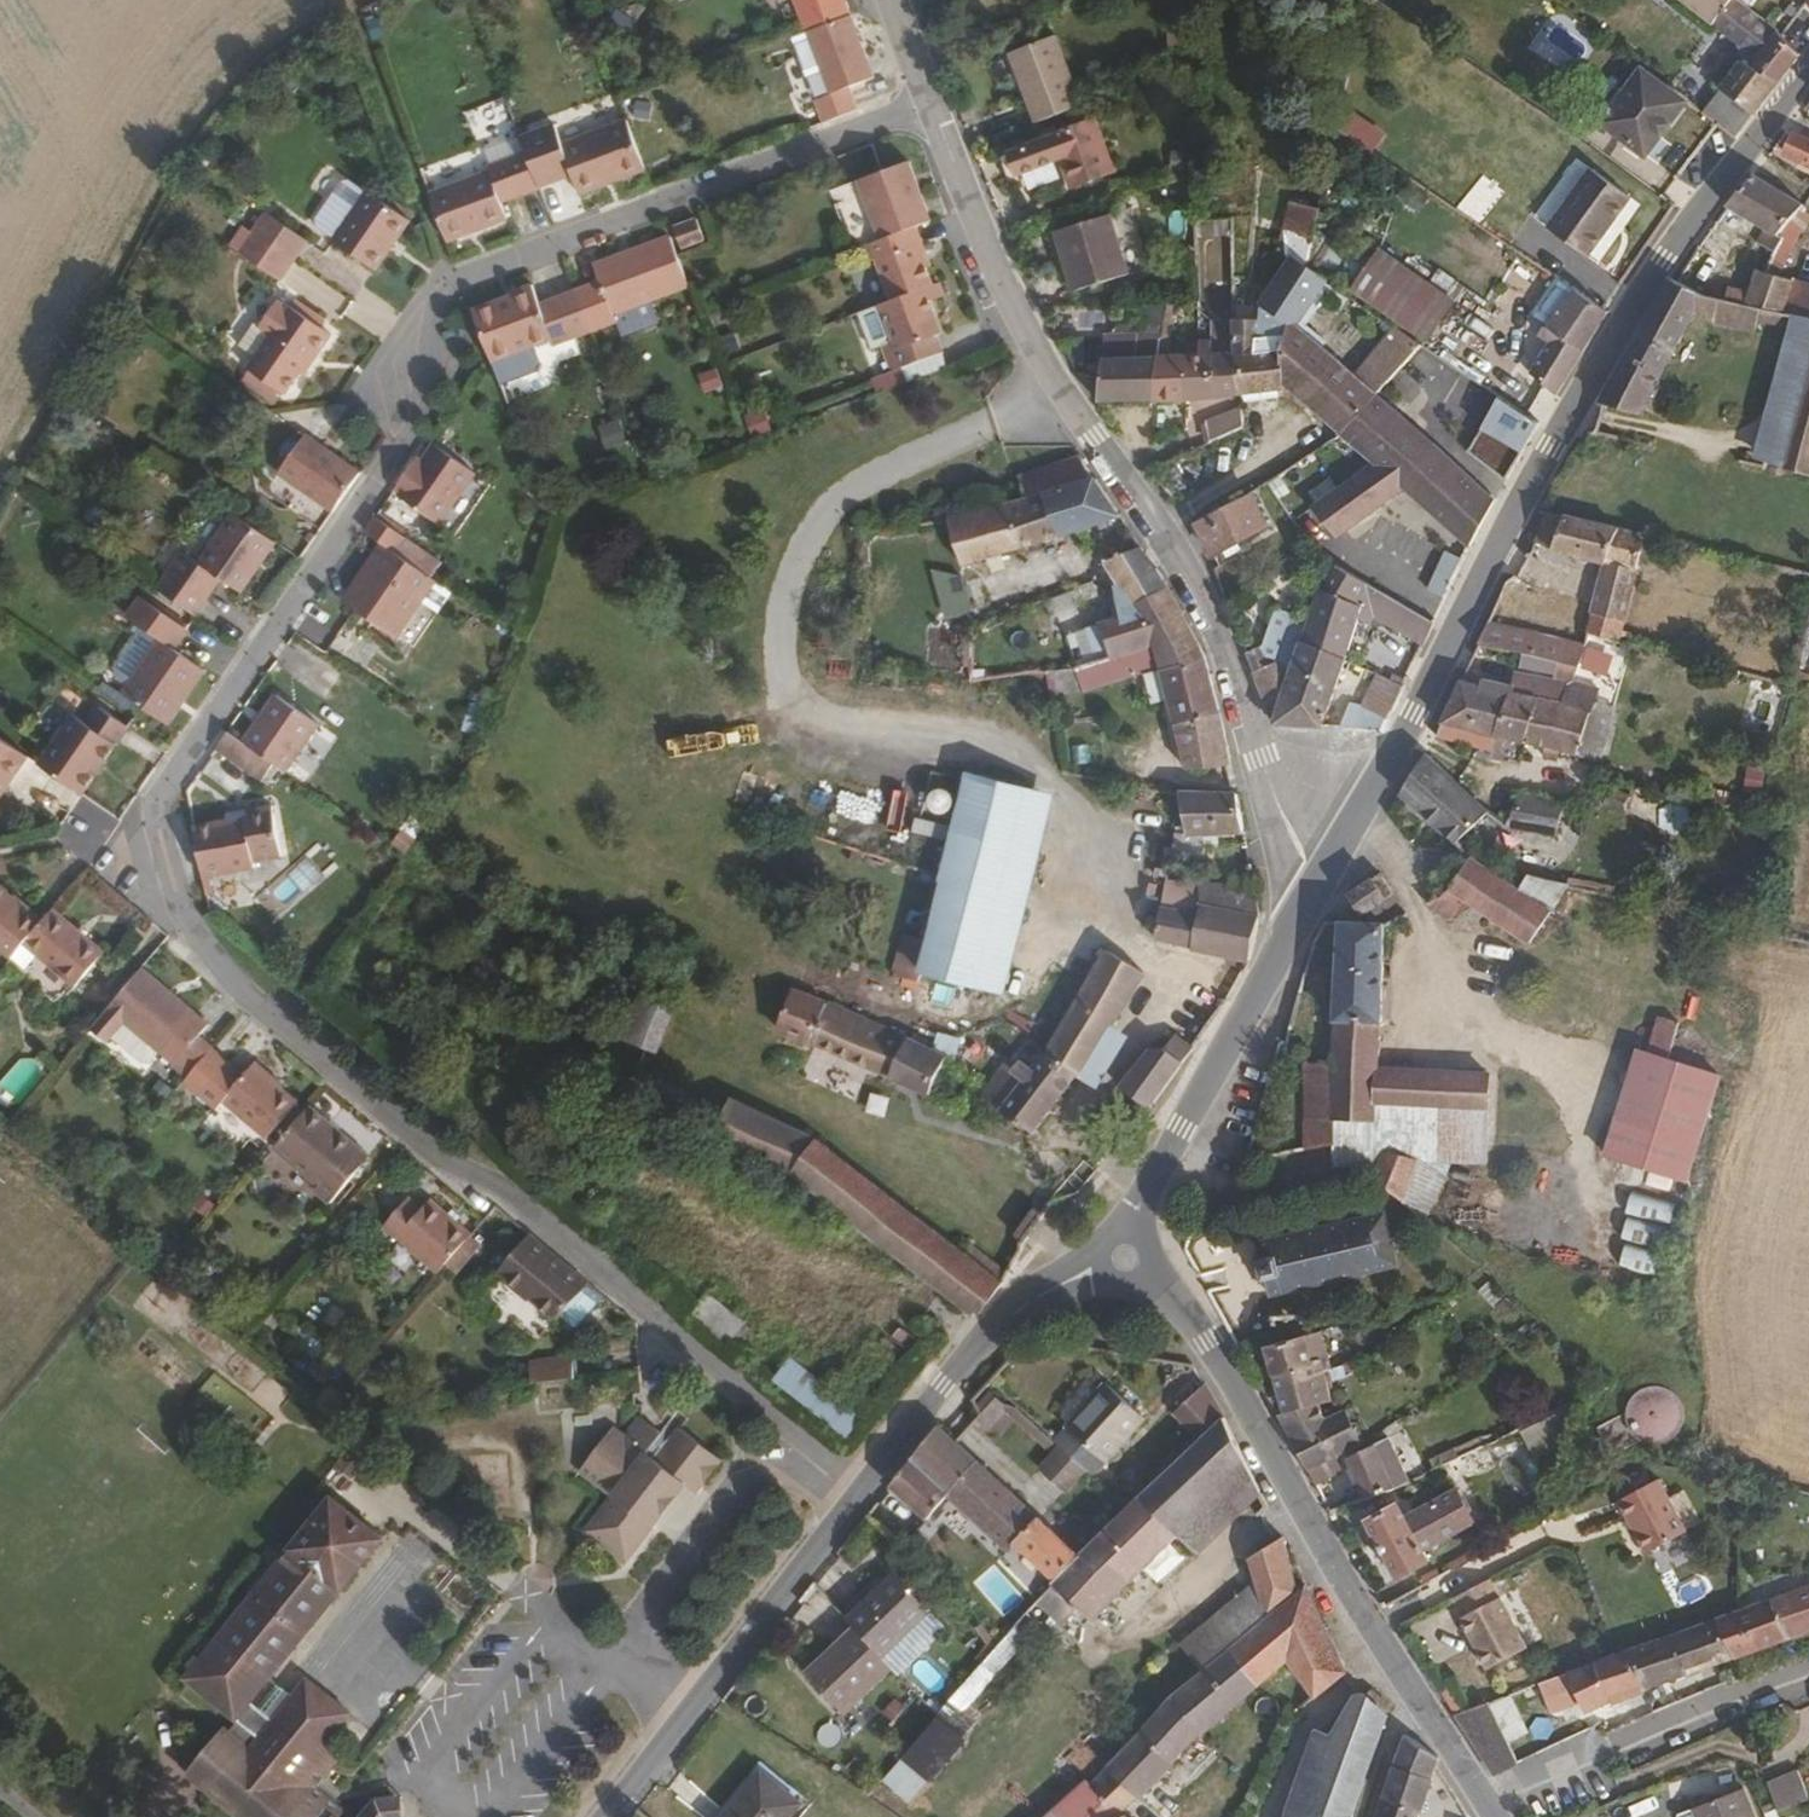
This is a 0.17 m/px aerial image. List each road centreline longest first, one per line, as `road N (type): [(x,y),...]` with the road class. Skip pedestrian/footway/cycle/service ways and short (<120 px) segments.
road 1 (residential): [(860,1500),(231,978),(169,874),(156,819),(158,794),(401,442),(397,349),(455,291),(929,106)]
road 2 (tertiary): [(1808,73),(1687,230),(1551,449),(1321,886)]
road 3 (unclassified): [(929,106),(986,244),(1051,367),(1203,590),(1261,760),(1321,886)]
road 4 (tertiary): [(1126,1252),(1175,1297),(1207,1342),(1353,1594),(1486,1802)]
road 5 (track): [(340,0),(247,65),(219,99),(0,474)]
road 6 (tertiary): [(1321,886),(1145,1188),(1126,1252)]
road 7 (tertiary): [(860,1500),(611,1816)]
road 8 (tertiary): [(1126,1252),(989,1332),(860,1500)]
road 9 (residential): [(1486,1802),(1808,1673)]

